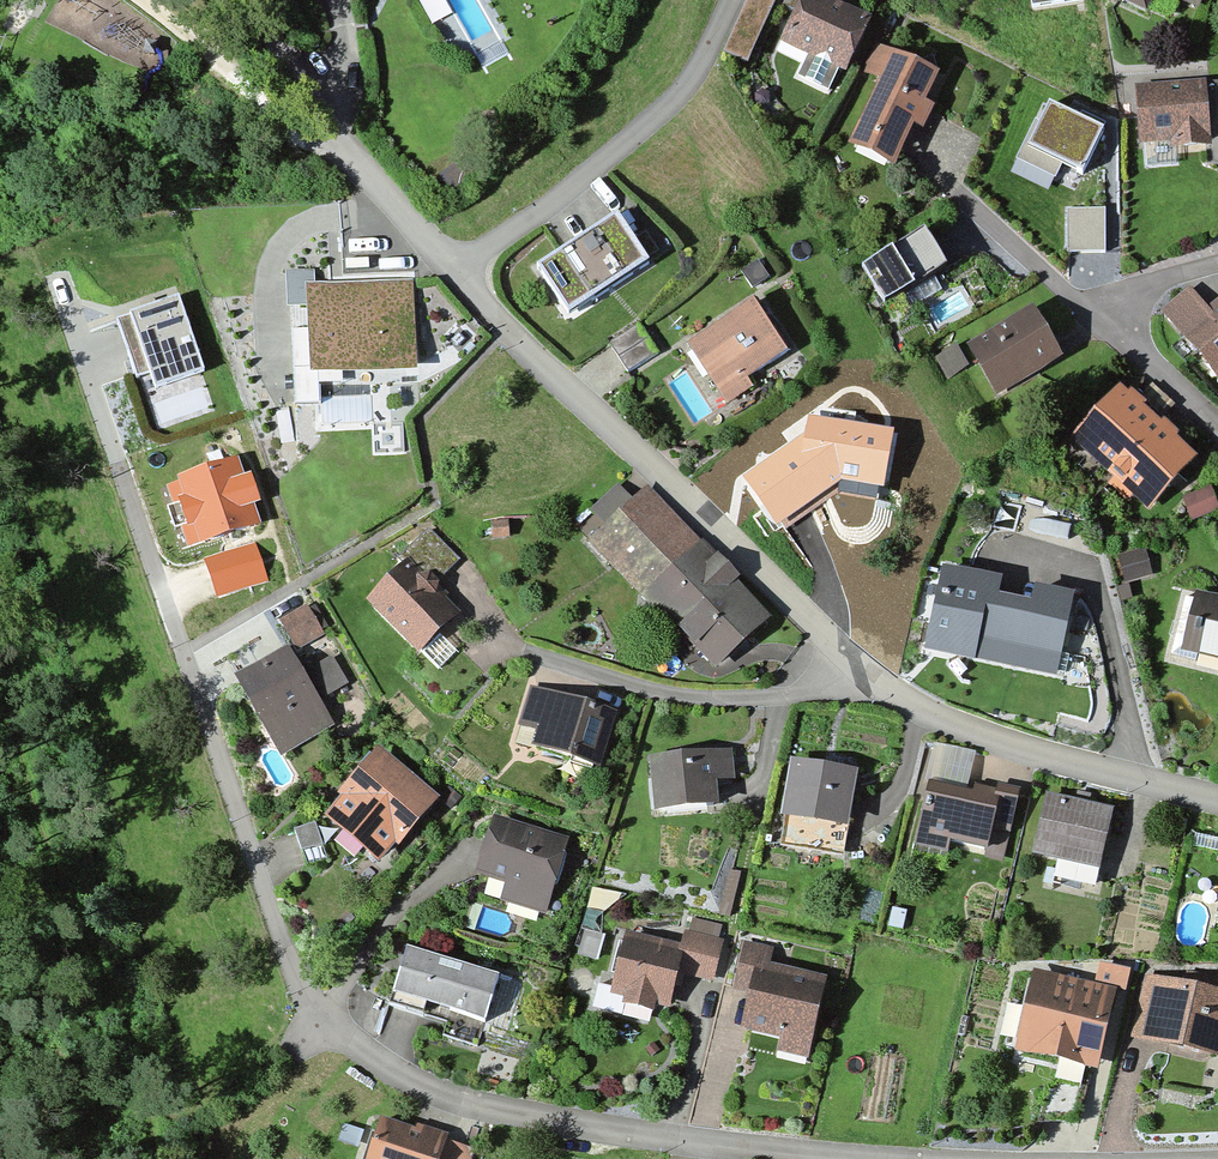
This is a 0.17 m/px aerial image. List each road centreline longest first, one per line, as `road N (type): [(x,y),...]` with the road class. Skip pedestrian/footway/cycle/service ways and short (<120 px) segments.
road 1 (residential): [(859,1158),(659,1142),(445,1099),(328,1020),(283,937),(236,819),(63,292)]
road 2 (residential): [(454,273),(865,675)]
road 3 (residential): [(733,0),(700,68),(672,103),(454,273)]
road 4 (residential): [(865,675),(965,728),(1217,799)]
road 5 (residential): [(865,675),(782,695),(699,699),(607,680),(530,651)]
road 6 (residential): [(264,0),(349,160),(454,273)]
road 7 (track): [(349,160),(296,130),(143,0)]
road 8 (residential): [(1217,432),(1093,318)]
road 9 (residential): [(1093,318),(975,199)]
road 10 (residential): [(1093,318),(1149,284),(1217,260)]

